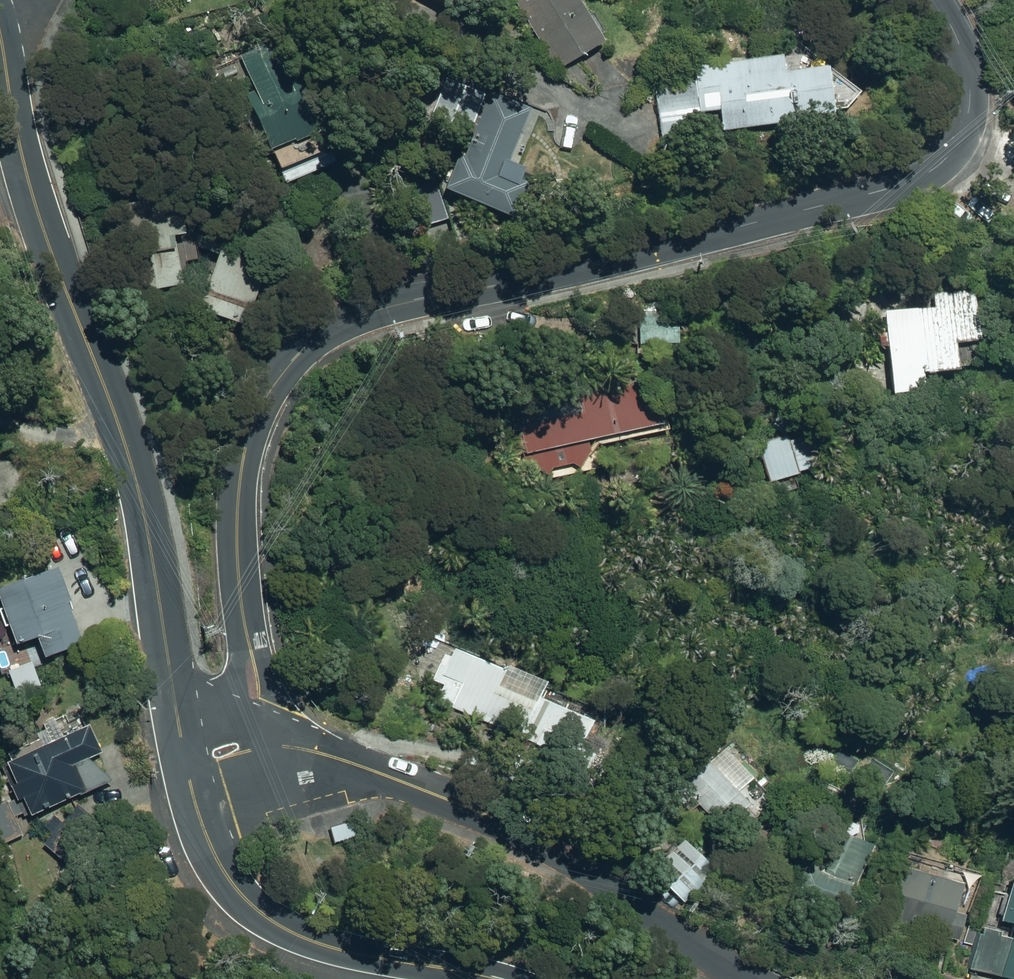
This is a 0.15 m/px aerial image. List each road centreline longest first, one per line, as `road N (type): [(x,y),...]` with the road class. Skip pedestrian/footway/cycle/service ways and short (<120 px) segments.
road 1 (residential): [(961,0),(988,59),(988,116),(952,163),(833,209),(333,322),(278,372),(248,434),(237,547),(261,720)]
road 2 (residential): [(0,53),(41,219),(133,463),(175,704)]
road 3 (residential): [(347,761),(570,859),(748,978)]
road 4 (residential): [(191,799),(227,874),(267,919),(454,978)]

